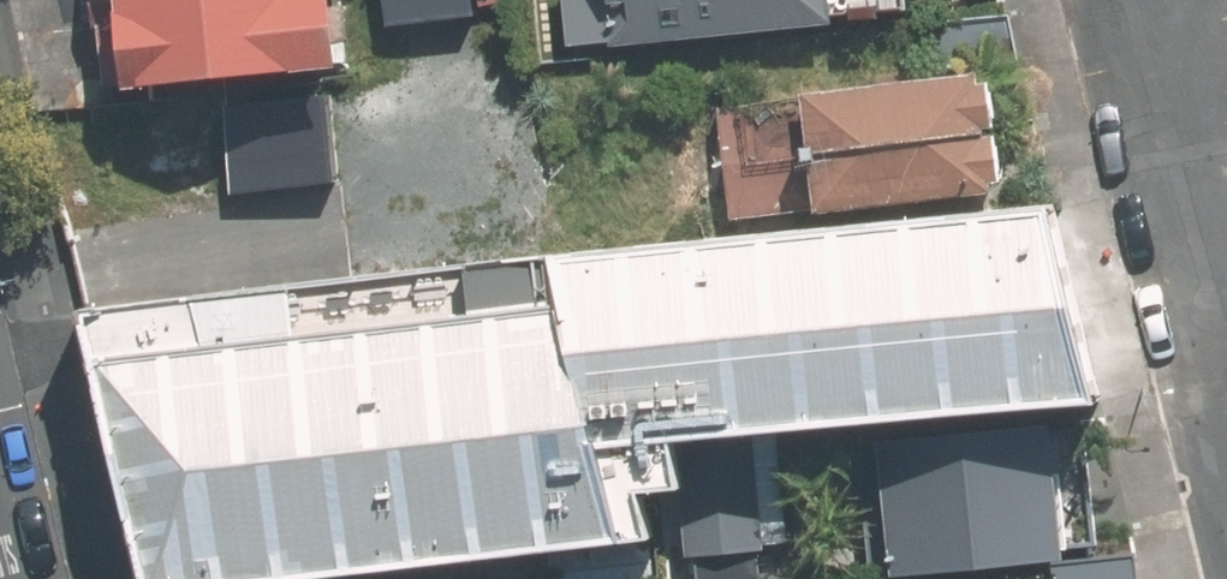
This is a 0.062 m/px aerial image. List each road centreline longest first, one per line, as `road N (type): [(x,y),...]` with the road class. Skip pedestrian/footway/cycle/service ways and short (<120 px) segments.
road 1 (residential): [(1176,0),(1226,208)]

